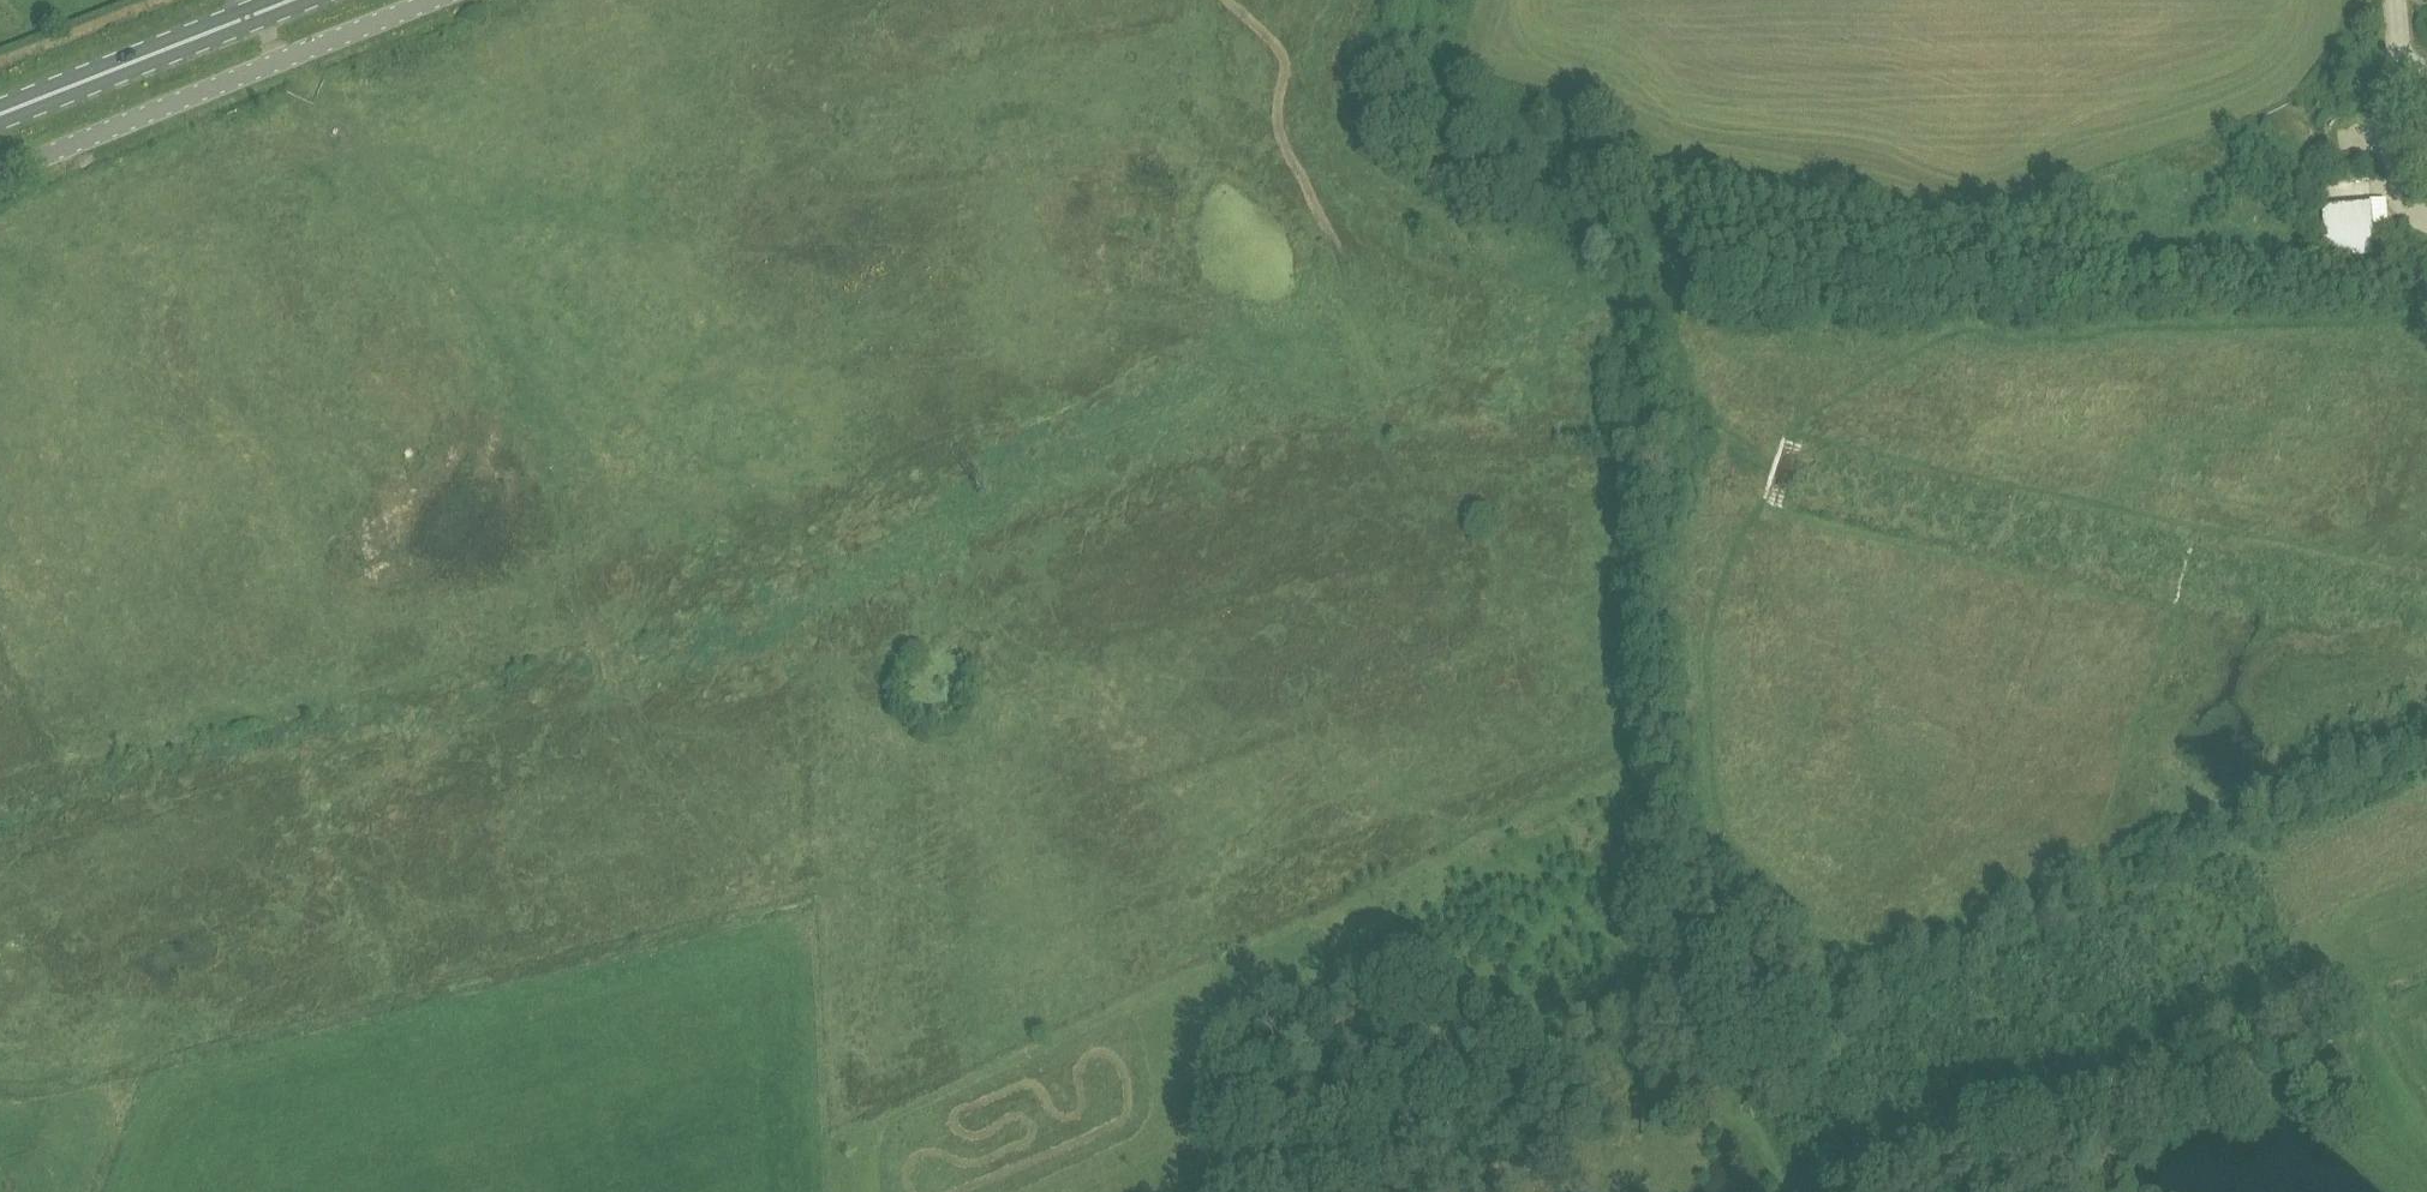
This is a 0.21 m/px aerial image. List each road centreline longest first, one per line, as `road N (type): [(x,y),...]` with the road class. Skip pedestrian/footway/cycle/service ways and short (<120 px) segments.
road 1 (track): [(2426,312),(1853,326)]
road 2 (unclassified): [(0,172),(426,0)]
road 3 (secondary): [(0,112),(283,0)]

